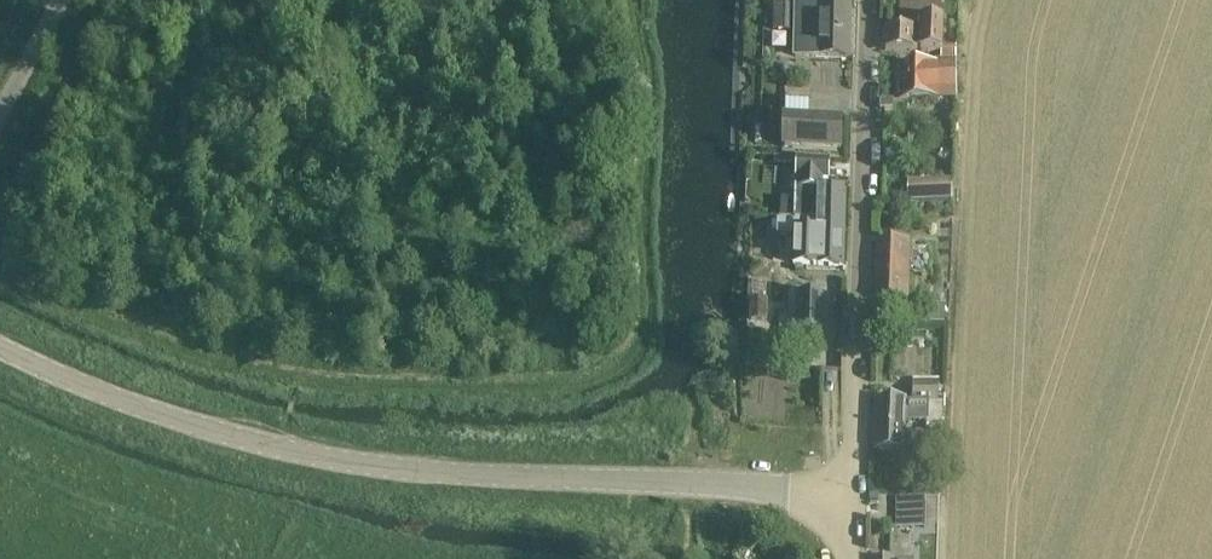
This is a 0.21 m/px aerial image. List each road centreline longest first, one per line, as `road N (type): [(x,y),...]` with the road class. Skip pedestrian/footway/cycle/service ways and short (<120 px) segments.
road 1 (tertiary): [(681,480),(418,473),(335,460),(194,424),(0,348)]
road 2 (residential): [(854,492),(866,0)]
road 3 (tertiary): [(681,480),(854,492)]
road 4 (tertiary): [(0,123),(70,0)]

